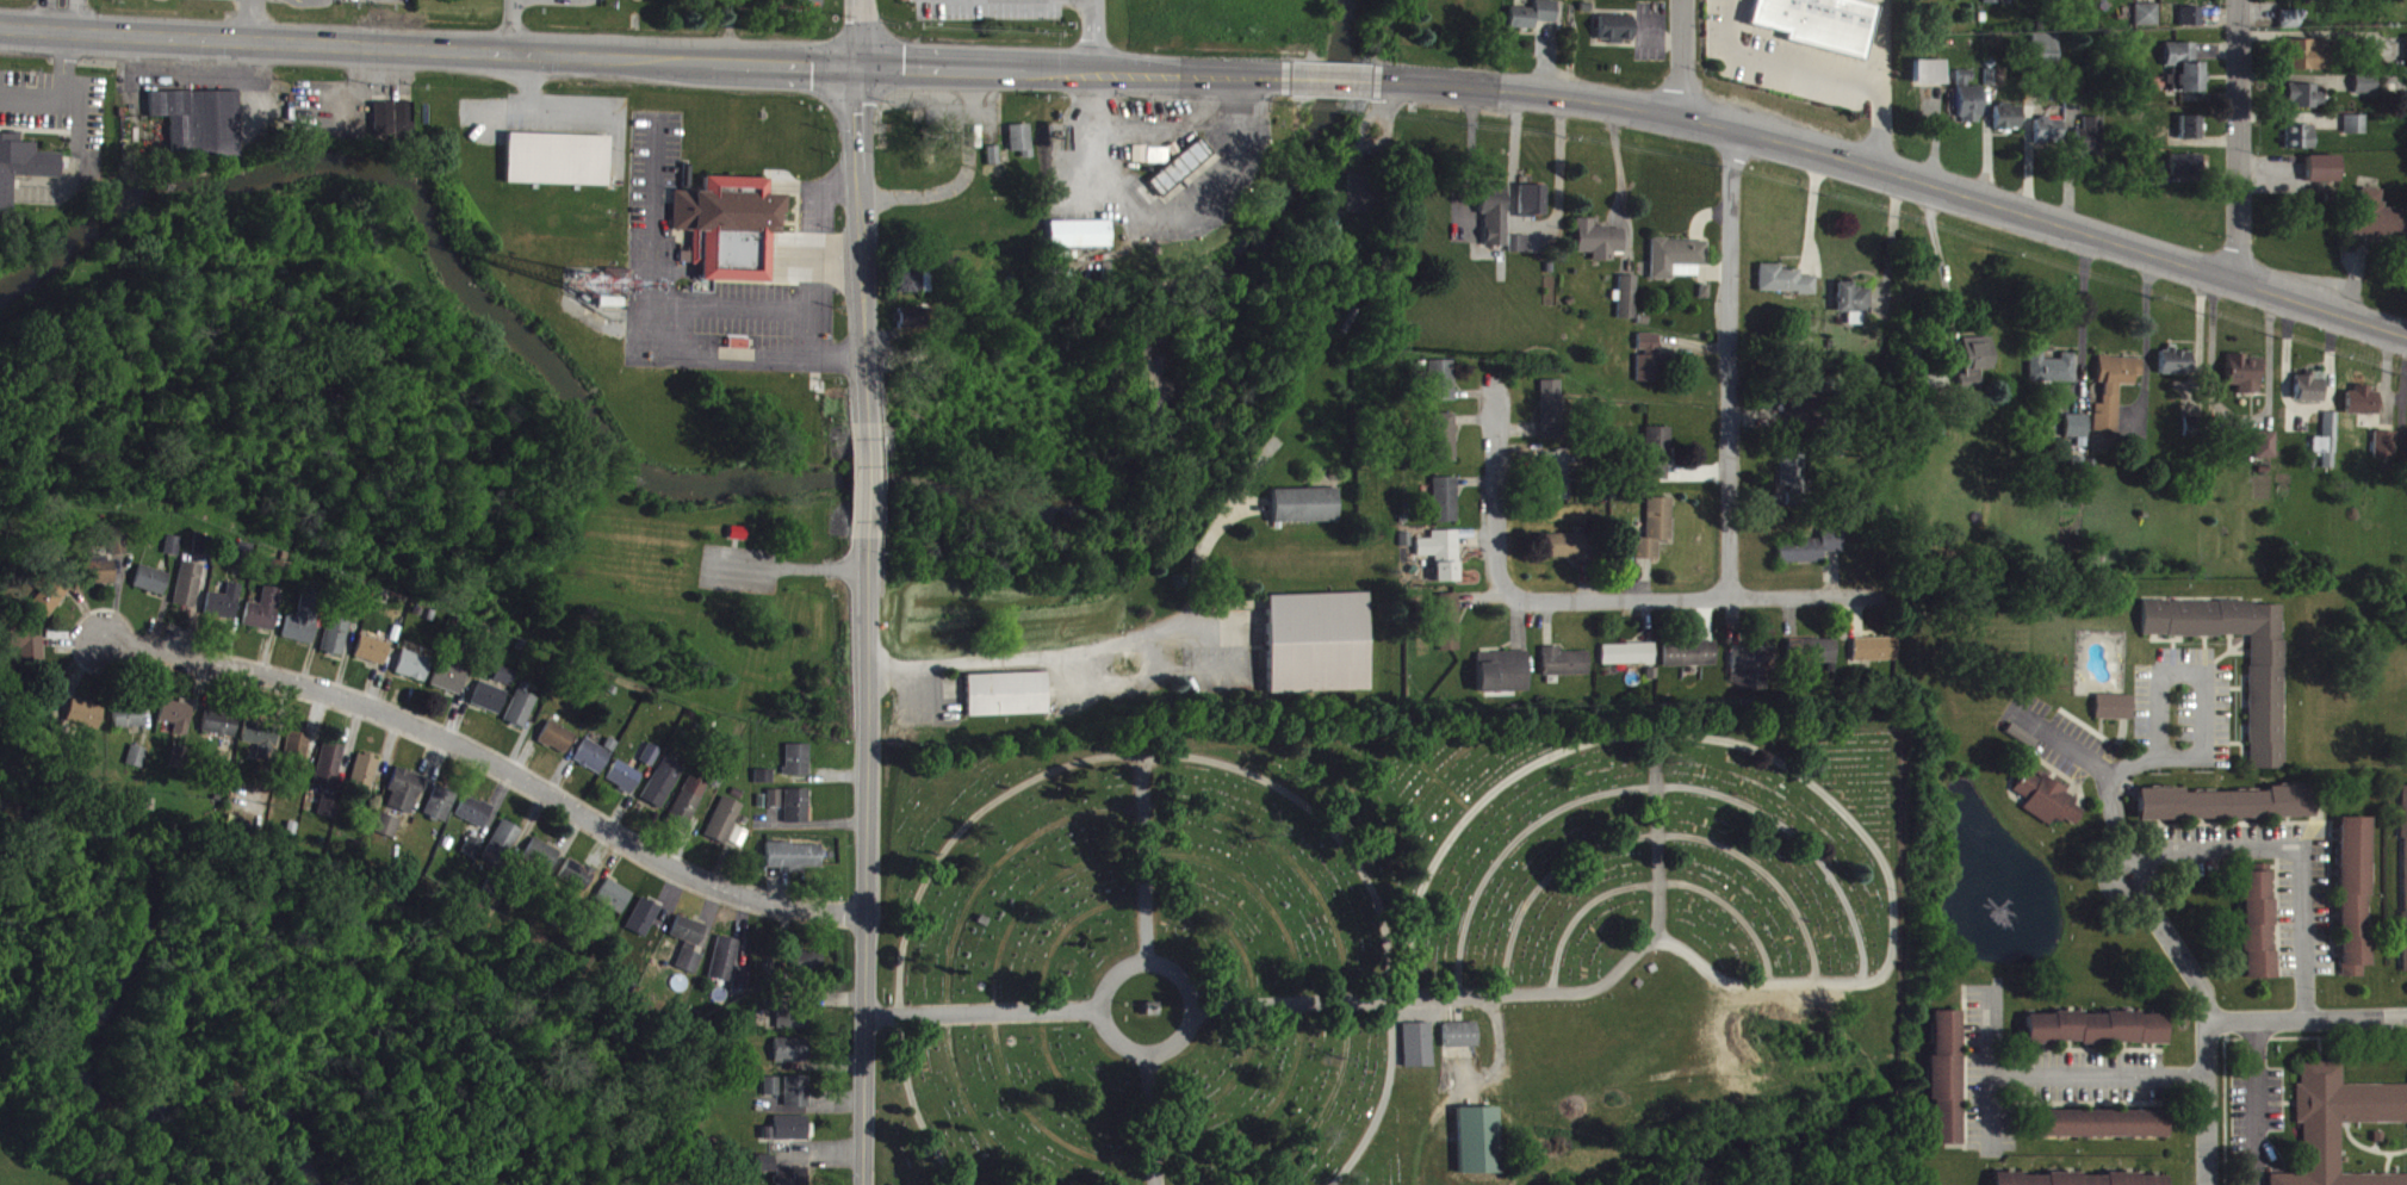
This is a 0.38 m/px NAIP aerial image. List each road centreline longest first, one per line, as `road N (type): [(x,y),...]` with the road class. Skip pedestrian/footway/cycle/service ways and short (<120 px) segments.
road 1 (primary): [(1290,76),(858,68),(0,27)]
road 2 (primary): [(1379,79),(1686,117),(2406,335)]
road 3 (residential): [(81,621),(866,919)]
road 4 (secondary): [(867,539),(868,1184)]
road 5 (residential): [(1496,391),(1503,598),(1859,594)]
road 6 (residential): [(1727,128),(1730,596)]
road 7 (secondary): [(858,0),(868,420)]
road 8 (residential): [(2132,857),(2214,1022),(2213,1184)]
road 9 (residential): [(2241,0),(2241,280)]
road 10 (residential): [(2214,1022),(2406,1017)]

